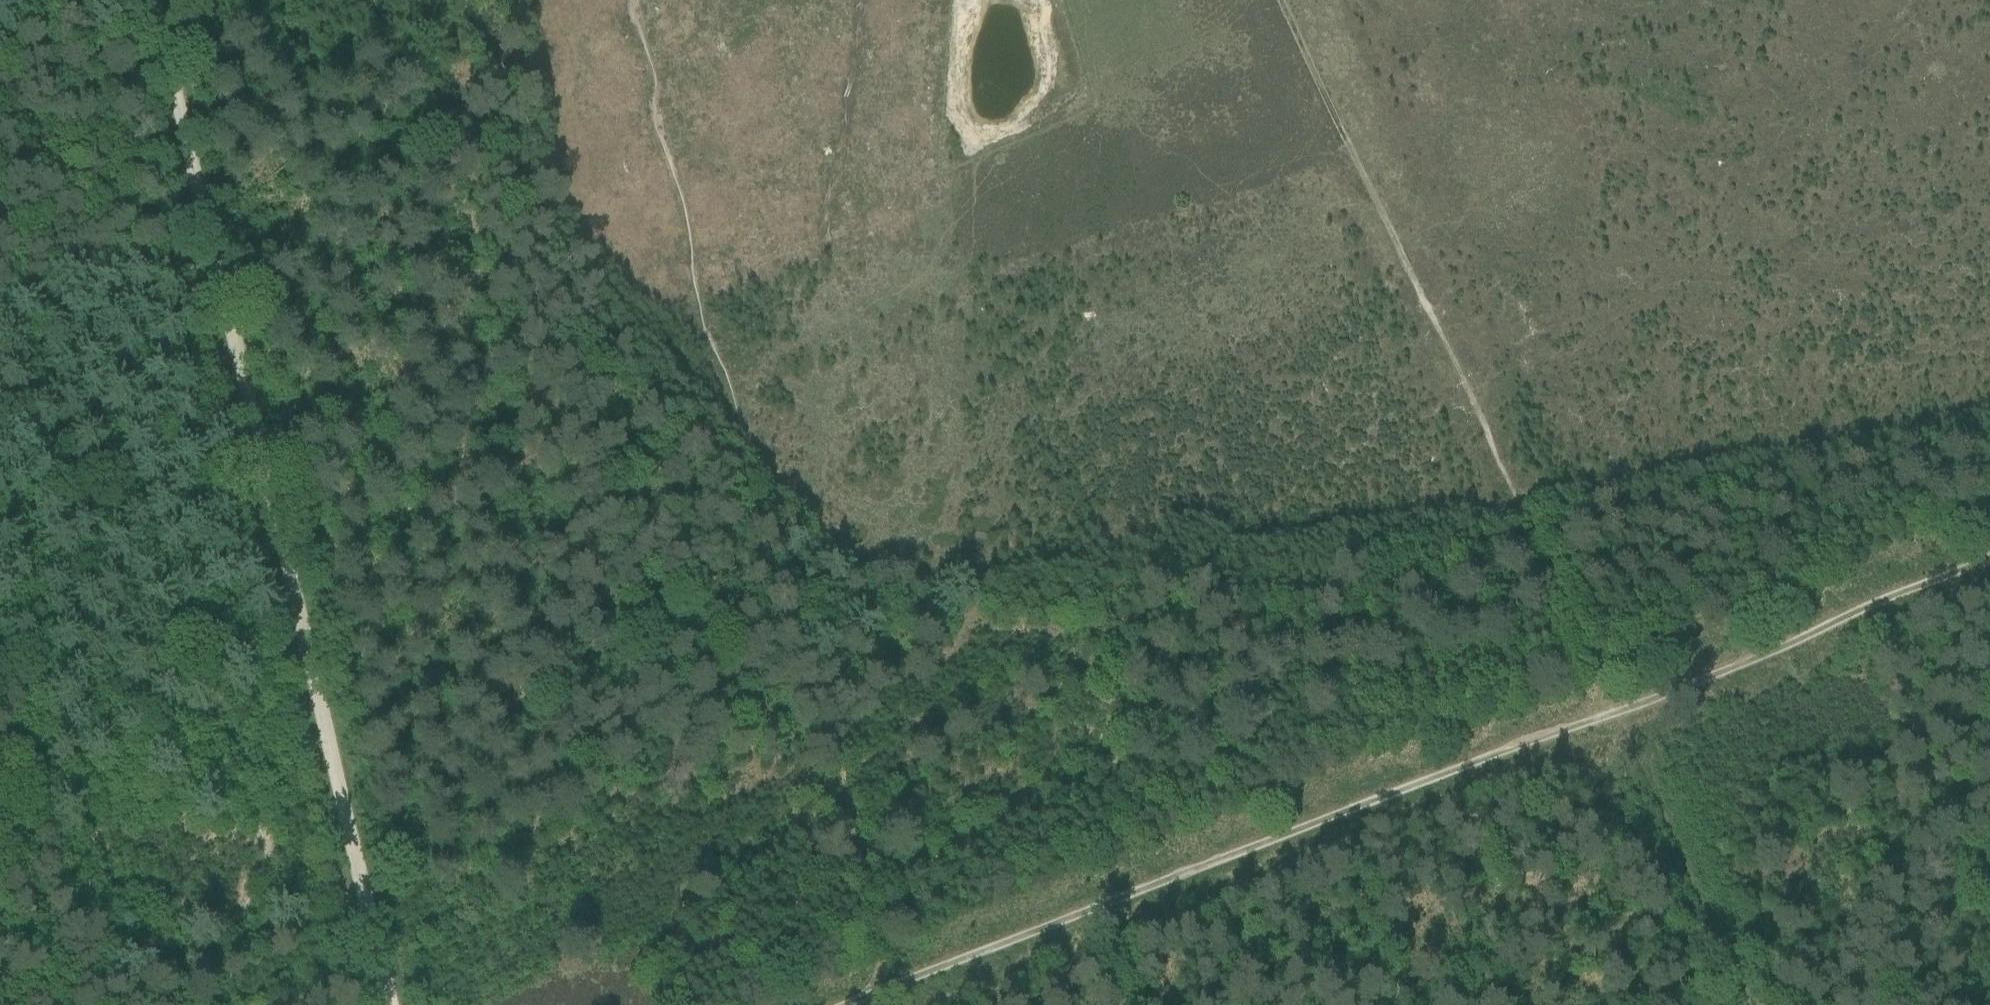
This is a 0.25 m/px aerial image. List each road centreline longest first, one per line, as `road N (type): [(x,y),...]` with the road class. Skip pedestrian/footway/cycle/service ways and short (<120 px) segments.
road 1 (track): [(877,997),(1989,555)]
road 2 (track): [(391,1004),(160,0)]

